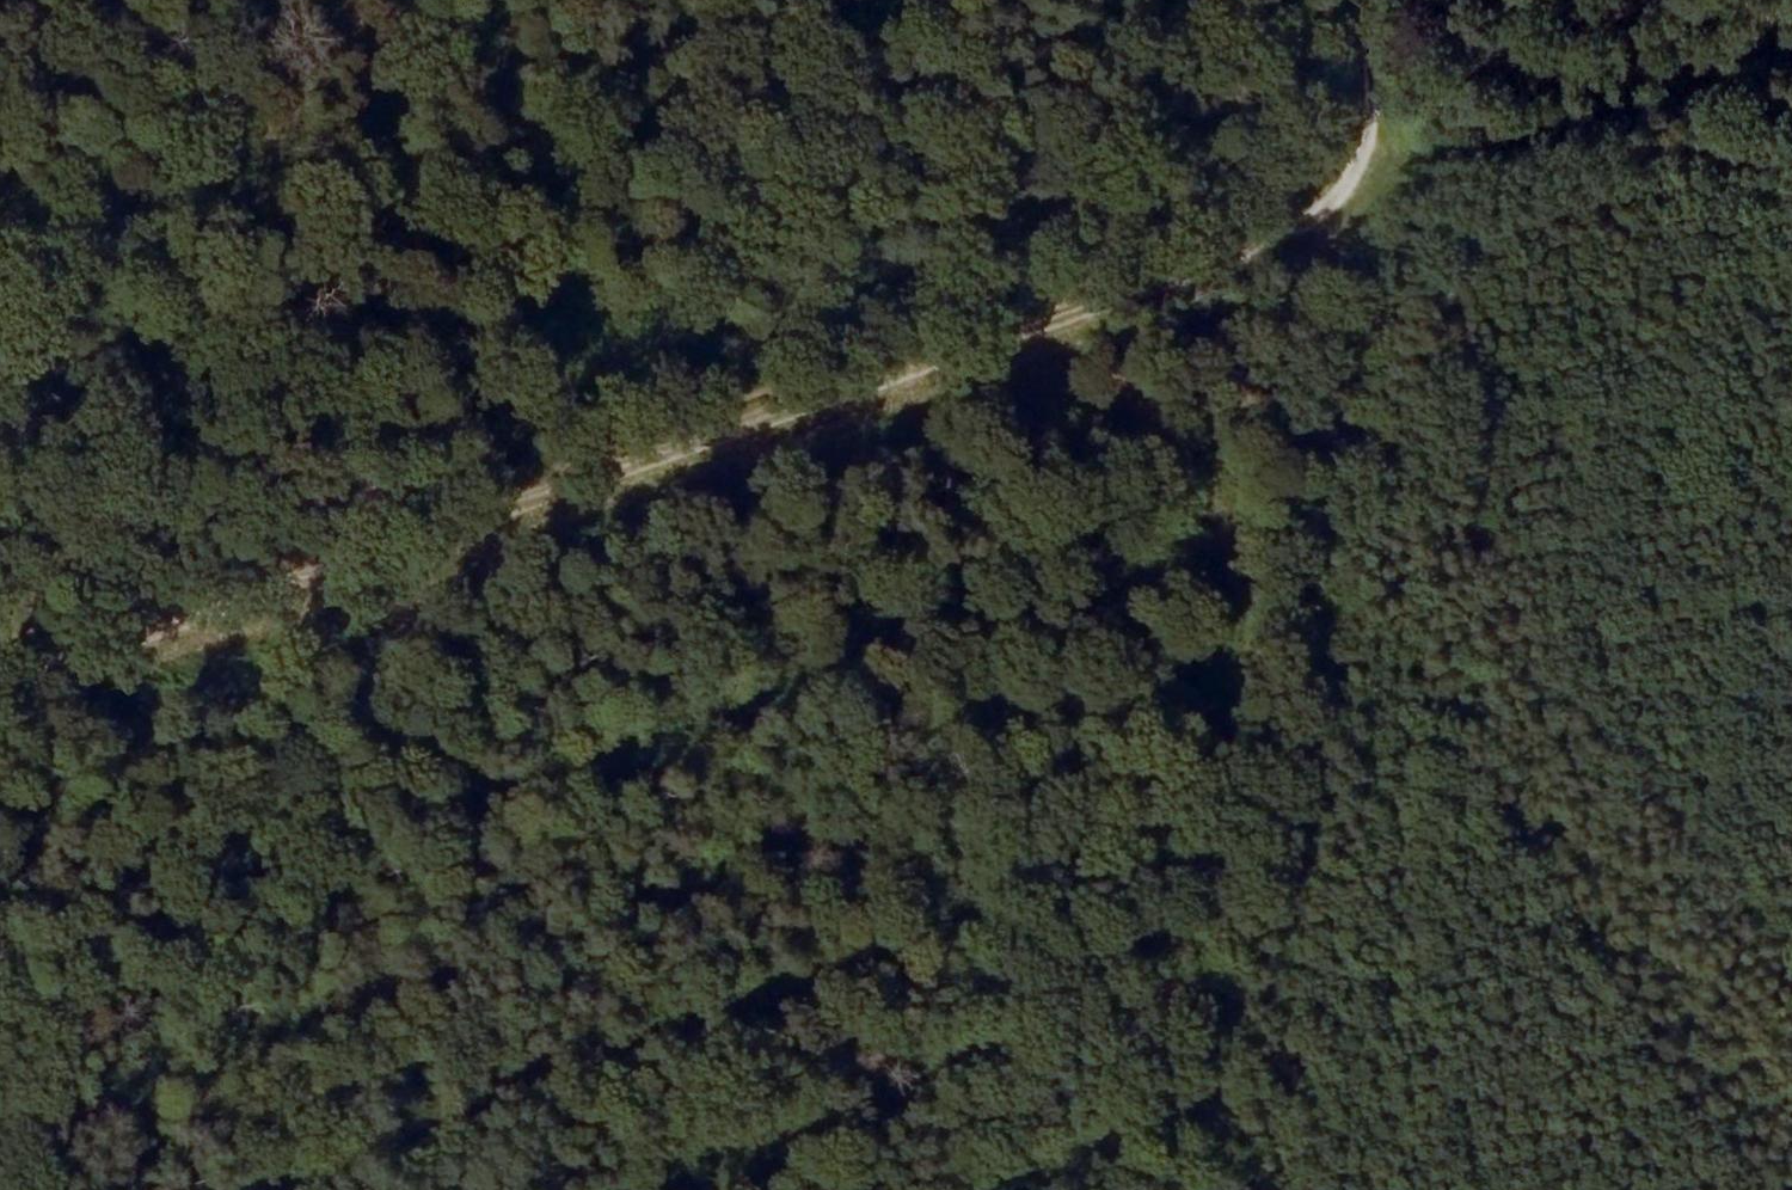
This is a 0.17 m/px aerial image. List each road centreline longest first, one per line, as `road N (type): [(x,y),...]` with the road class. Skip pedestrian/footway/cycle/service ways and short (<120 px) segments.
road 1 (track): [(0,683),(1791,58)]
road 2 (track): [(1312,227),(1362,154),(1356,0)]

